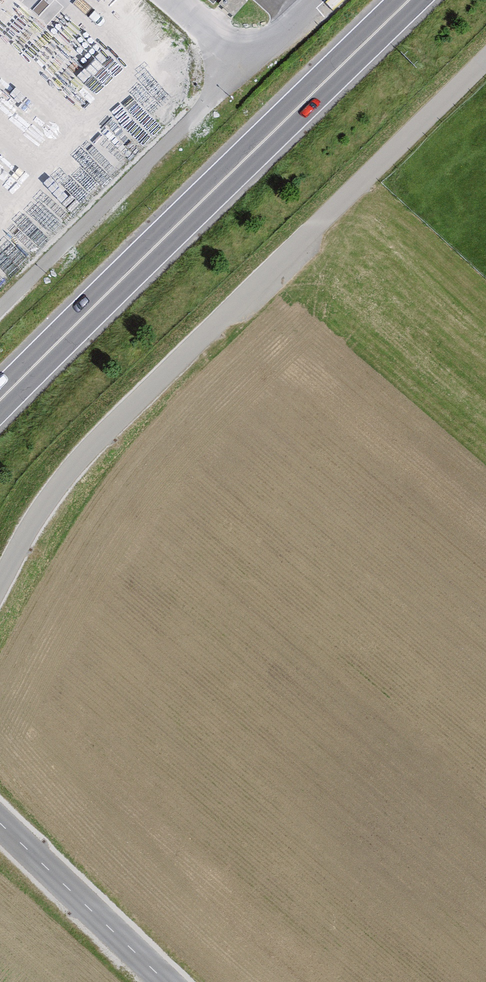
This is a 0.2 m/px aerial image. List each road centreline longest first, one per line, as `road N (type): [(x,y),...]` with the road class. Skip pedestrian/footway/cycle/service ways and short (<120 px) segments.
road 1 (residential): [(485,58),(96,438),(0,578)]
road 2 (trunk): [(409,0),(0,399)]
road 3 (unclassified): [(0,311),(246,71)]
road 4 (unclassified): [(0,823),(165,981)]

